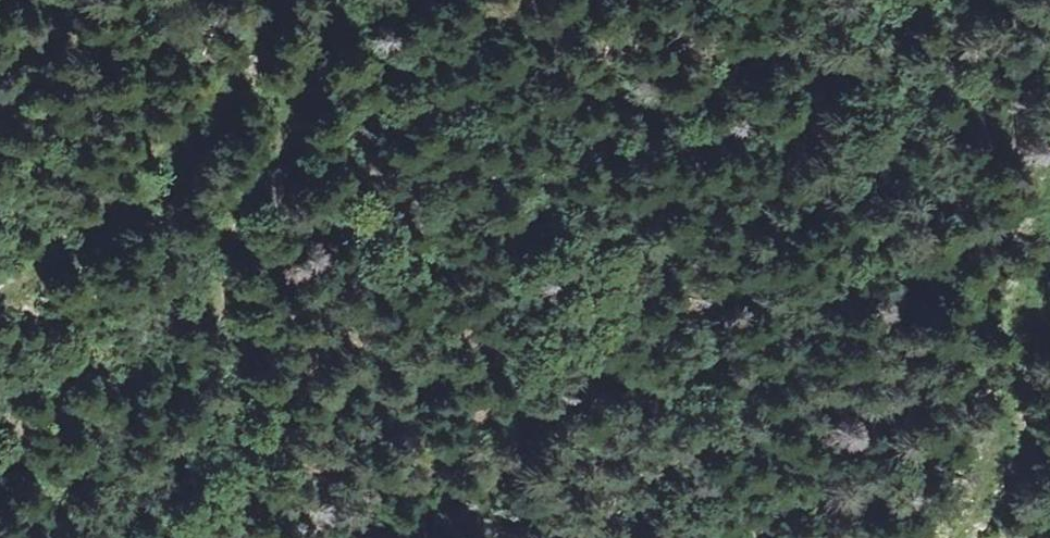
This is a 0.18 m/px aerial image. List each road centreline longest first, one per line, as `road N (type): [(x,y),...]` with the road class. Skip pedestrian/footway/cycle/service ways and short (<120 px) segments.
road 1 (track): [(0,286),(86,232),(173,149),(232,86),(283,0)]
road 2 (track): [(949,537),(1010,386),(1049,196)]
road 3 (track): [(228,232),(277,147),(334,0)]

